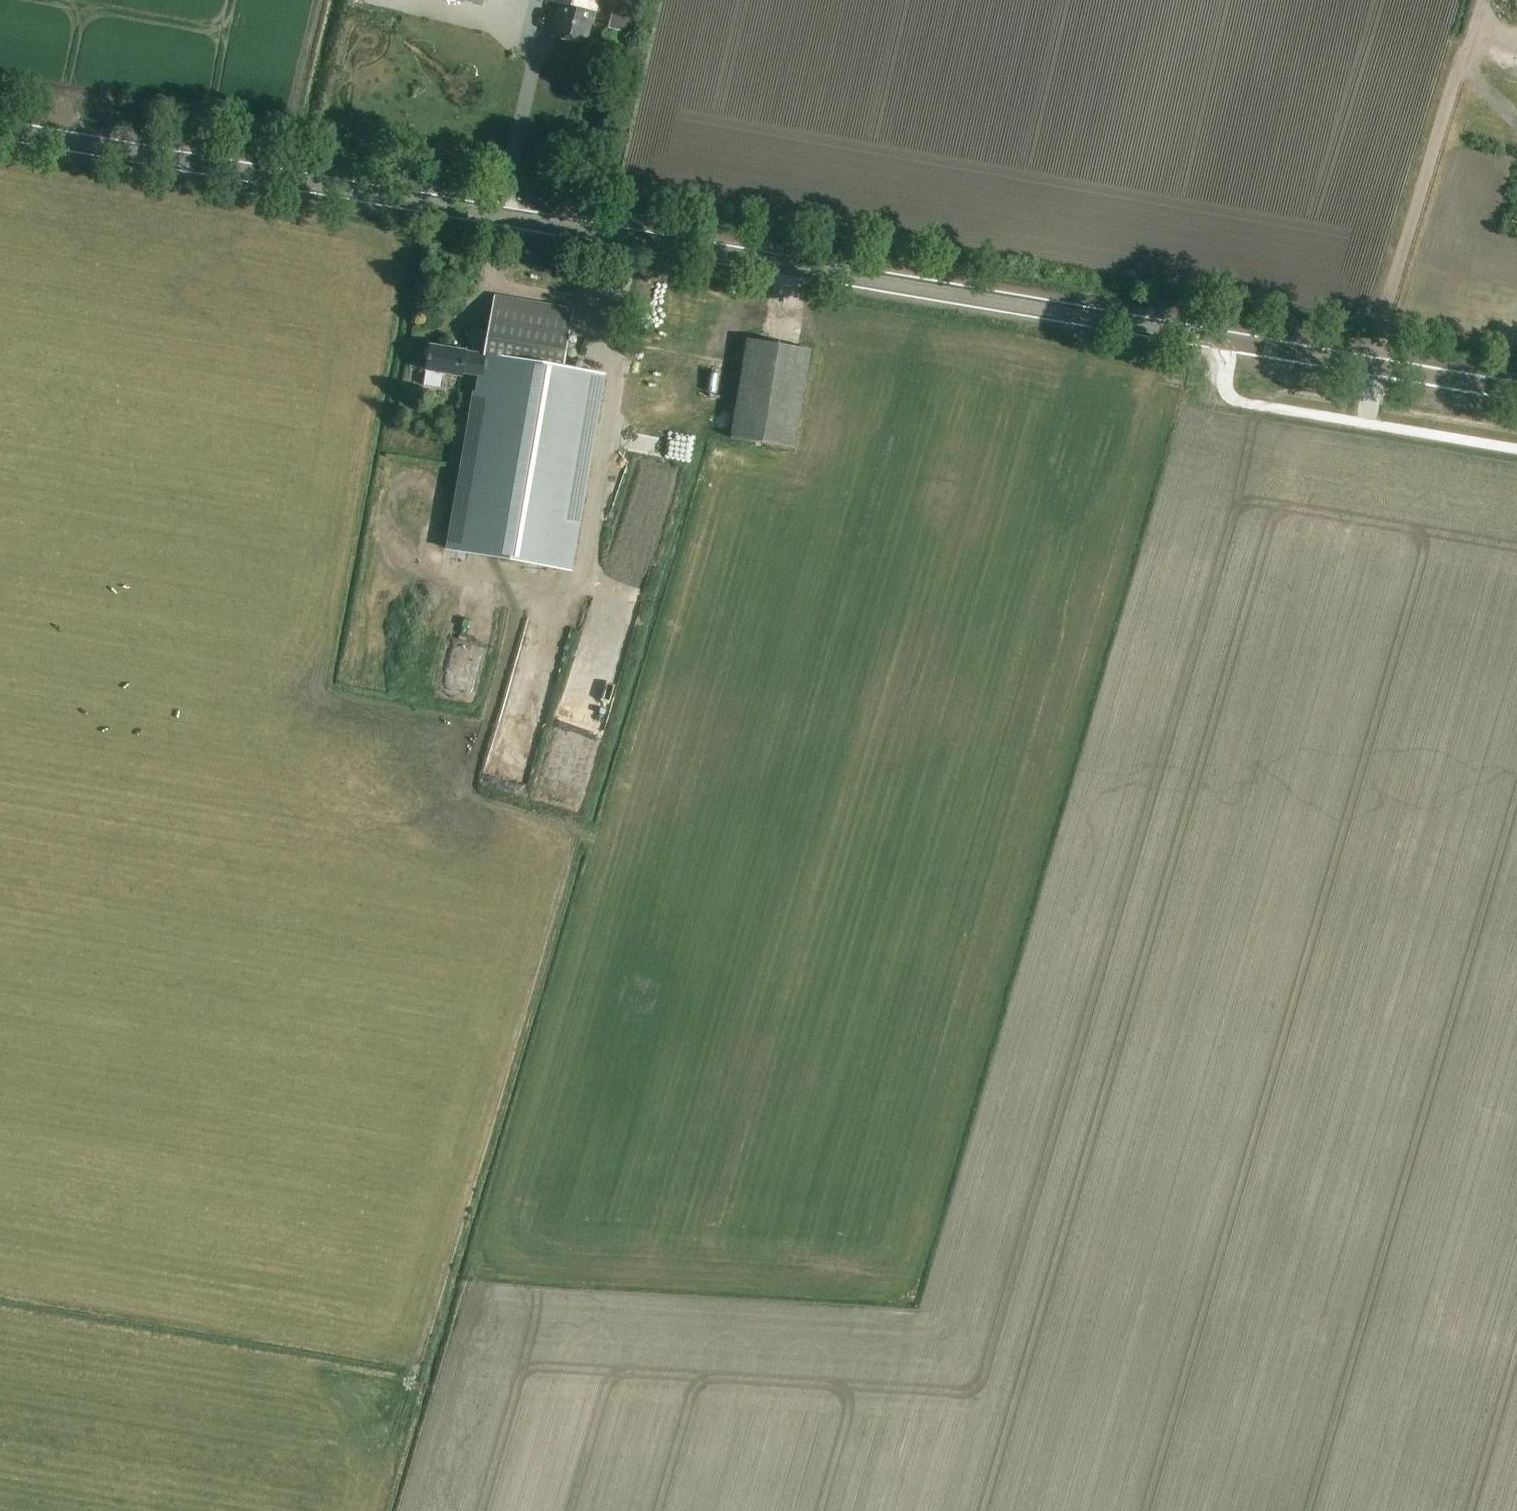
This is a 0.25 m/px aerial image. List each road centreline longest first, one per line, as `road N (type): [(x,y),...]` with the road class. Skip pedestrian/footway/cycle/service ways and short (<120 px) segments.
road 1 (tertiary): [(1516,391),(0,131)]

